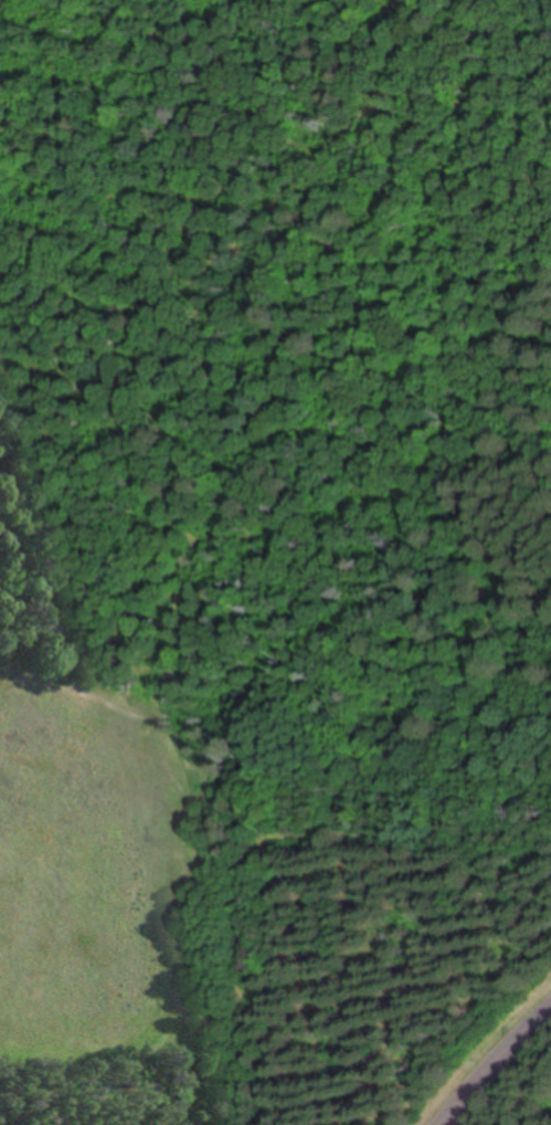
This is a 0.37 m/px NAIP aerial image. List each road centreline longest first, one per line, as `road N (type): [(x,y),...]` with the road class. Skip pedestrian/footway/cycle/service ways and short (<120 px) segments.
road 1 (residential): [(550,1013),(448,1124)]

